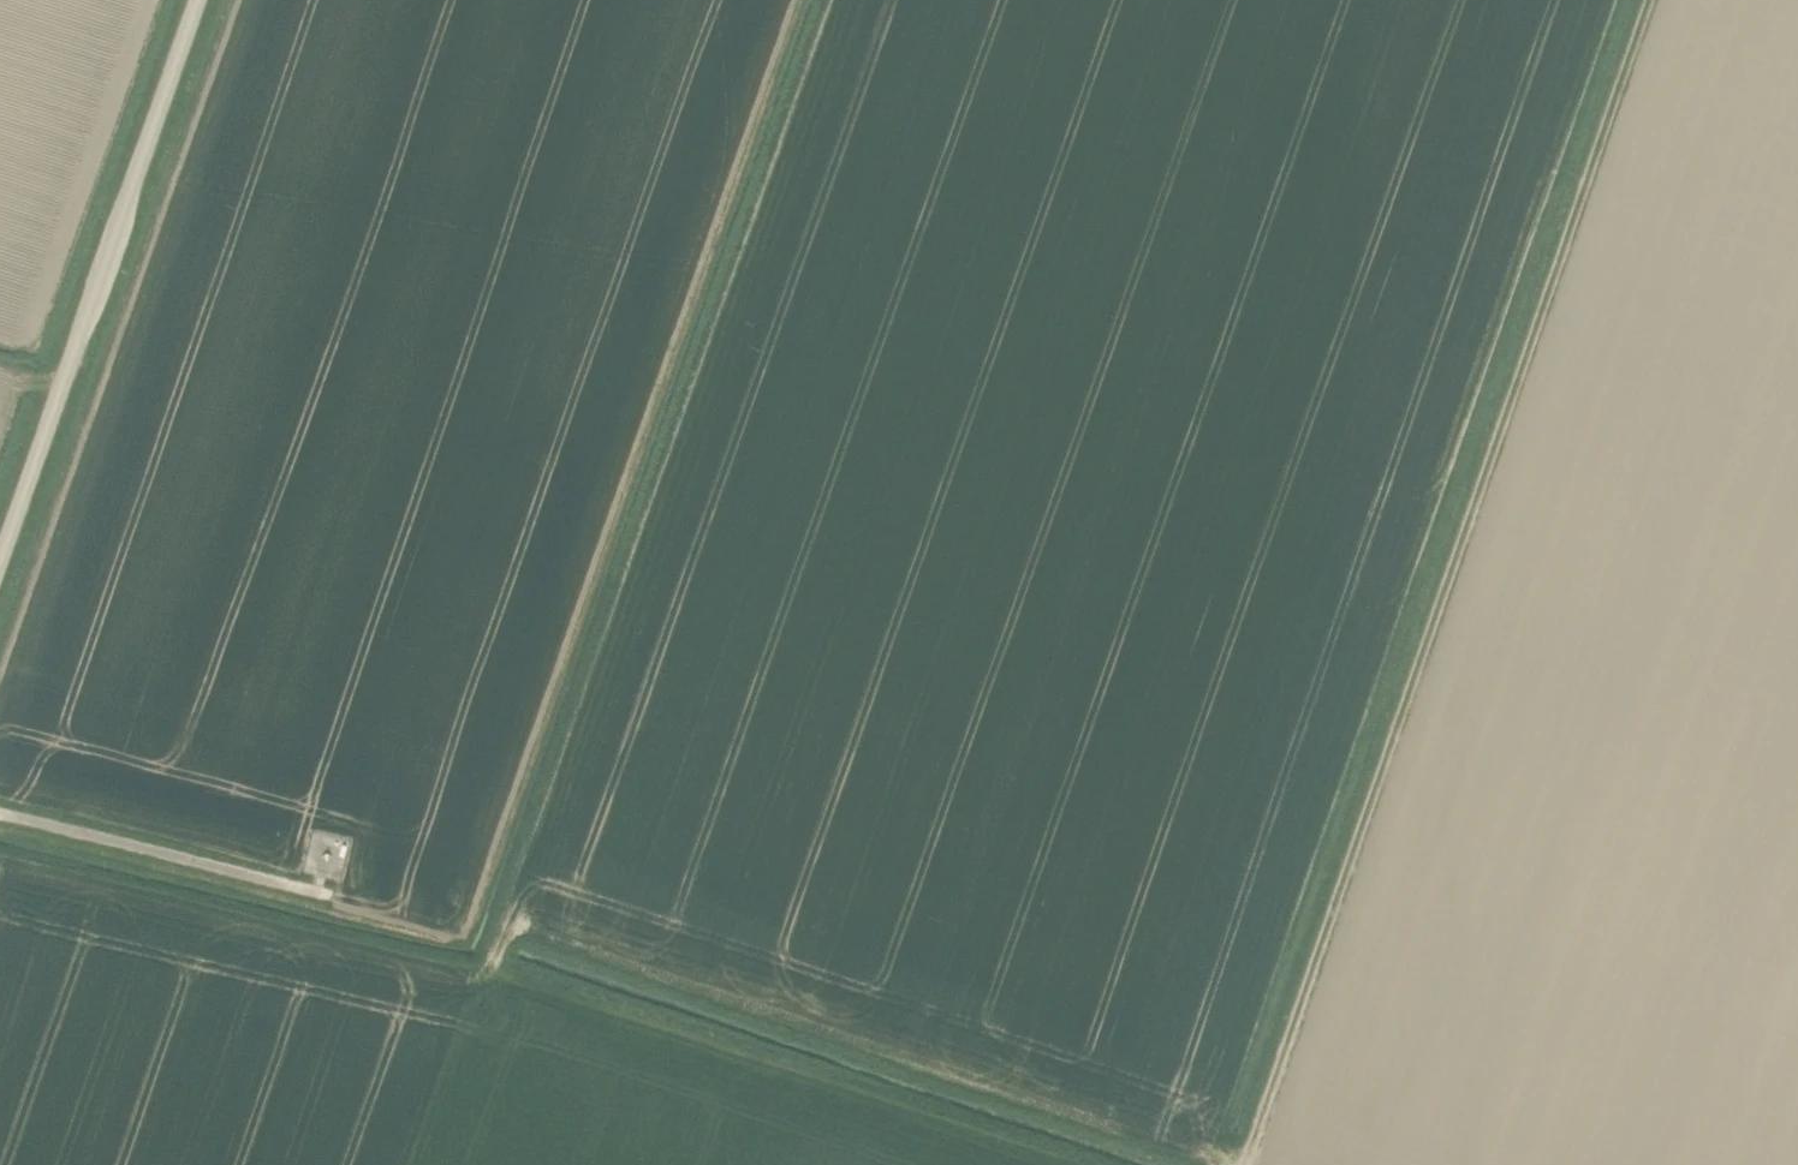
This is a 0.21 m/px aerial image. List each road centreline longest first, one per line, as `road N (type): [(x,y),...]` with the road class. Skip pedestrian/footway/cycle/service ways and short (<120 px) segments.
road 1 (unclassified): [(0,559),(197,0)]

